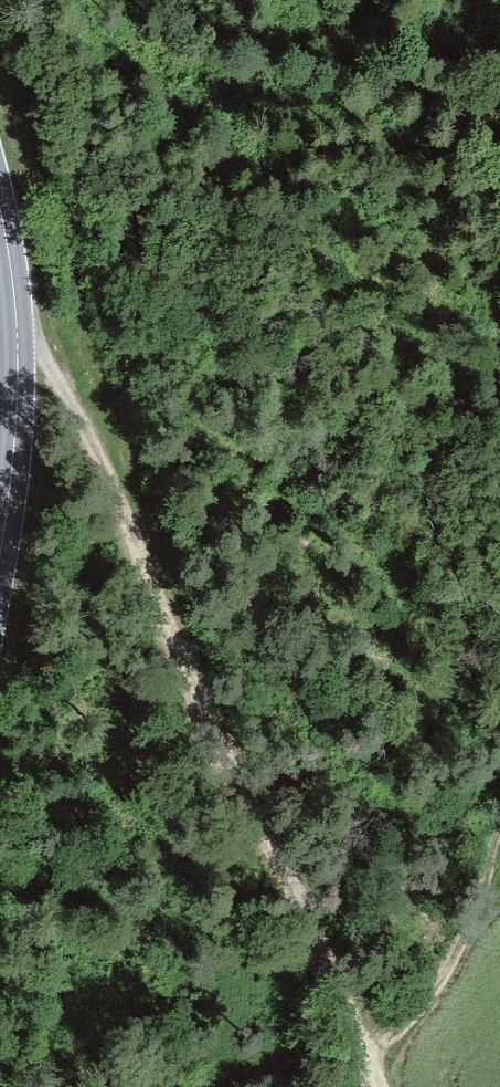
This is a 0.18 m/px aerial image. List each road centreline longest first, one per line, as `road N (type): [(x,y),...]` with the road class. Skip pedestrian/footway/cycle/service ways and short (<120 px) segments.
road 1 (track): [(385,1086),(192,680),(64,345),(12,263)]
road 2 (secondary): [(0,542),(16,447),(18,331),(0,207)]
road 3 (track): [(499,824),(468,934),(377,1070),(341,1086)]

